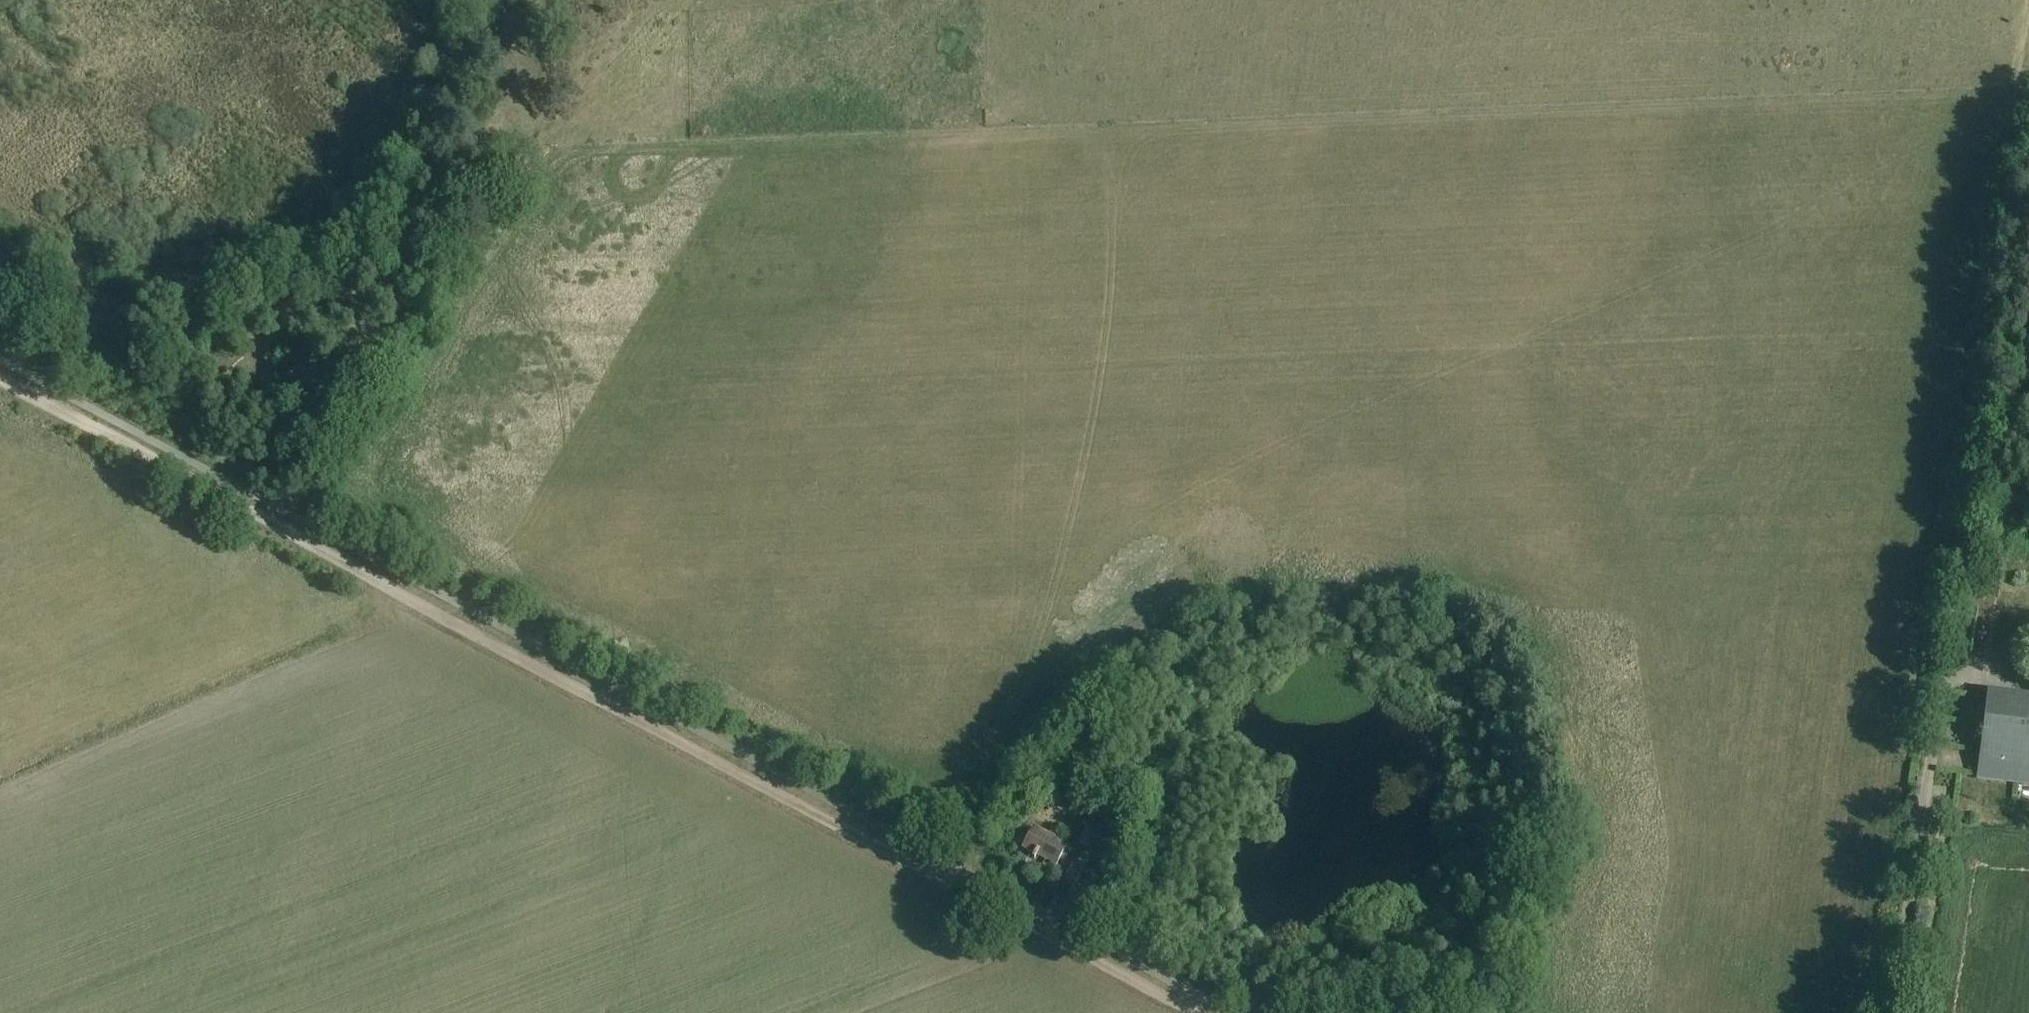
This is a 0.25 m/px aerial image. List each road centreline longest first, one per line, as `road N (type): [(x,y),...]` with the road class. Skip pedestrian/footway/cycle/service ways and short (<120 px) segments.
road 1 (track): [(1206,1012),(0,384)]
road 2 (track): [(1952,638),(2027,0)]

